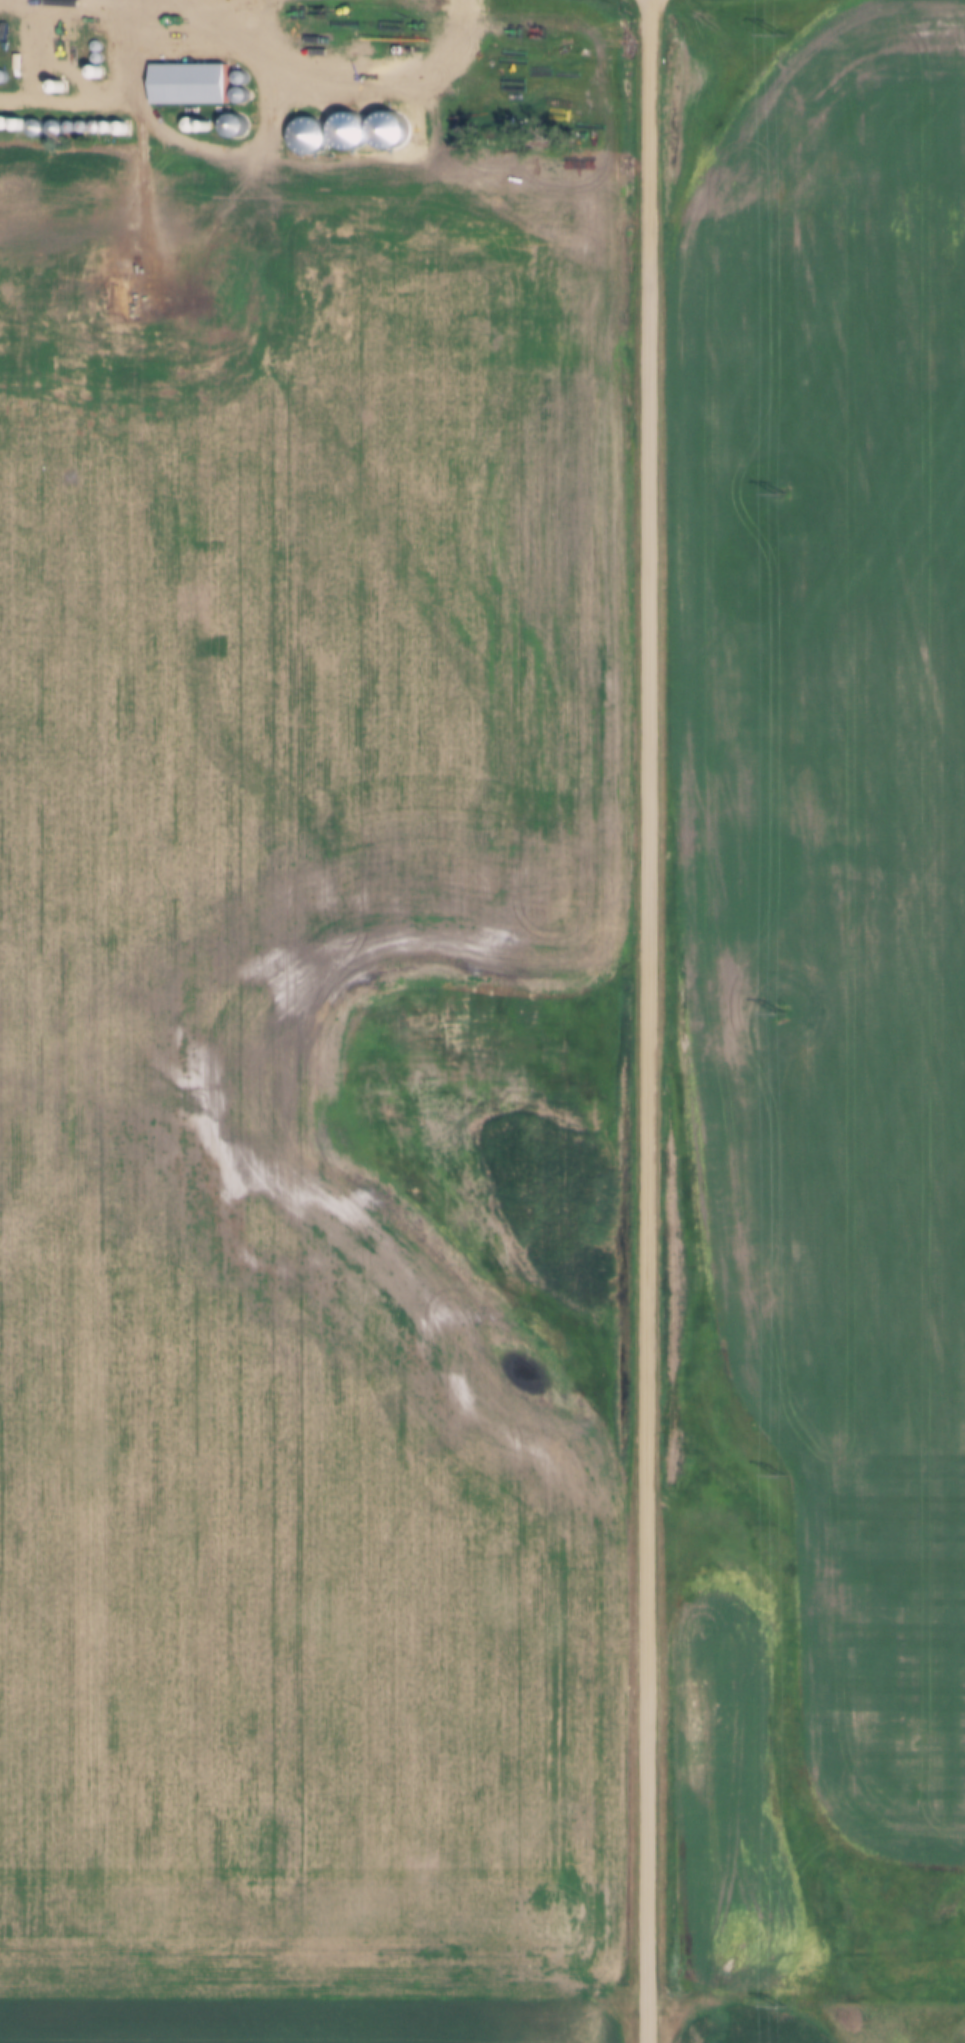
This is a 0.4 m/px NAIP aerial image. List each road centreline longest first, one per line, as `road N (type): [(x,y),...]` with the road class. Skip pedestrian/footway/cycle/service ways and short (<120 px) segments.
road 1 (residential): [(646,2042),(649,0)]

